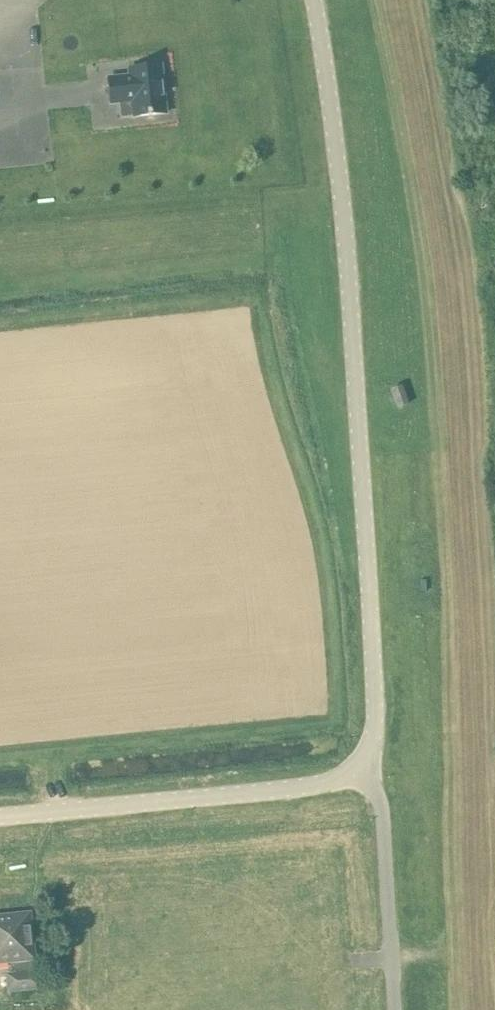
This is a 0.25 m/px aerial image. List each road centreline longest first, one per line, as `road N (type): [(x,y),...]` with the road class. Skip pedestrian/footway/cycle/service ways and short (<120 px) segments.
road 1 (track): [(371,0),(431,315),(456,1009)]
road 2 (unclassified): [(362,769),(377,726),(347,259),(315,0)]
road 3 (unclassified): [(0,817),(319,786),(362,769)]
road 4 (unclassified): [(393,1009),(378,802),(362,769)]

